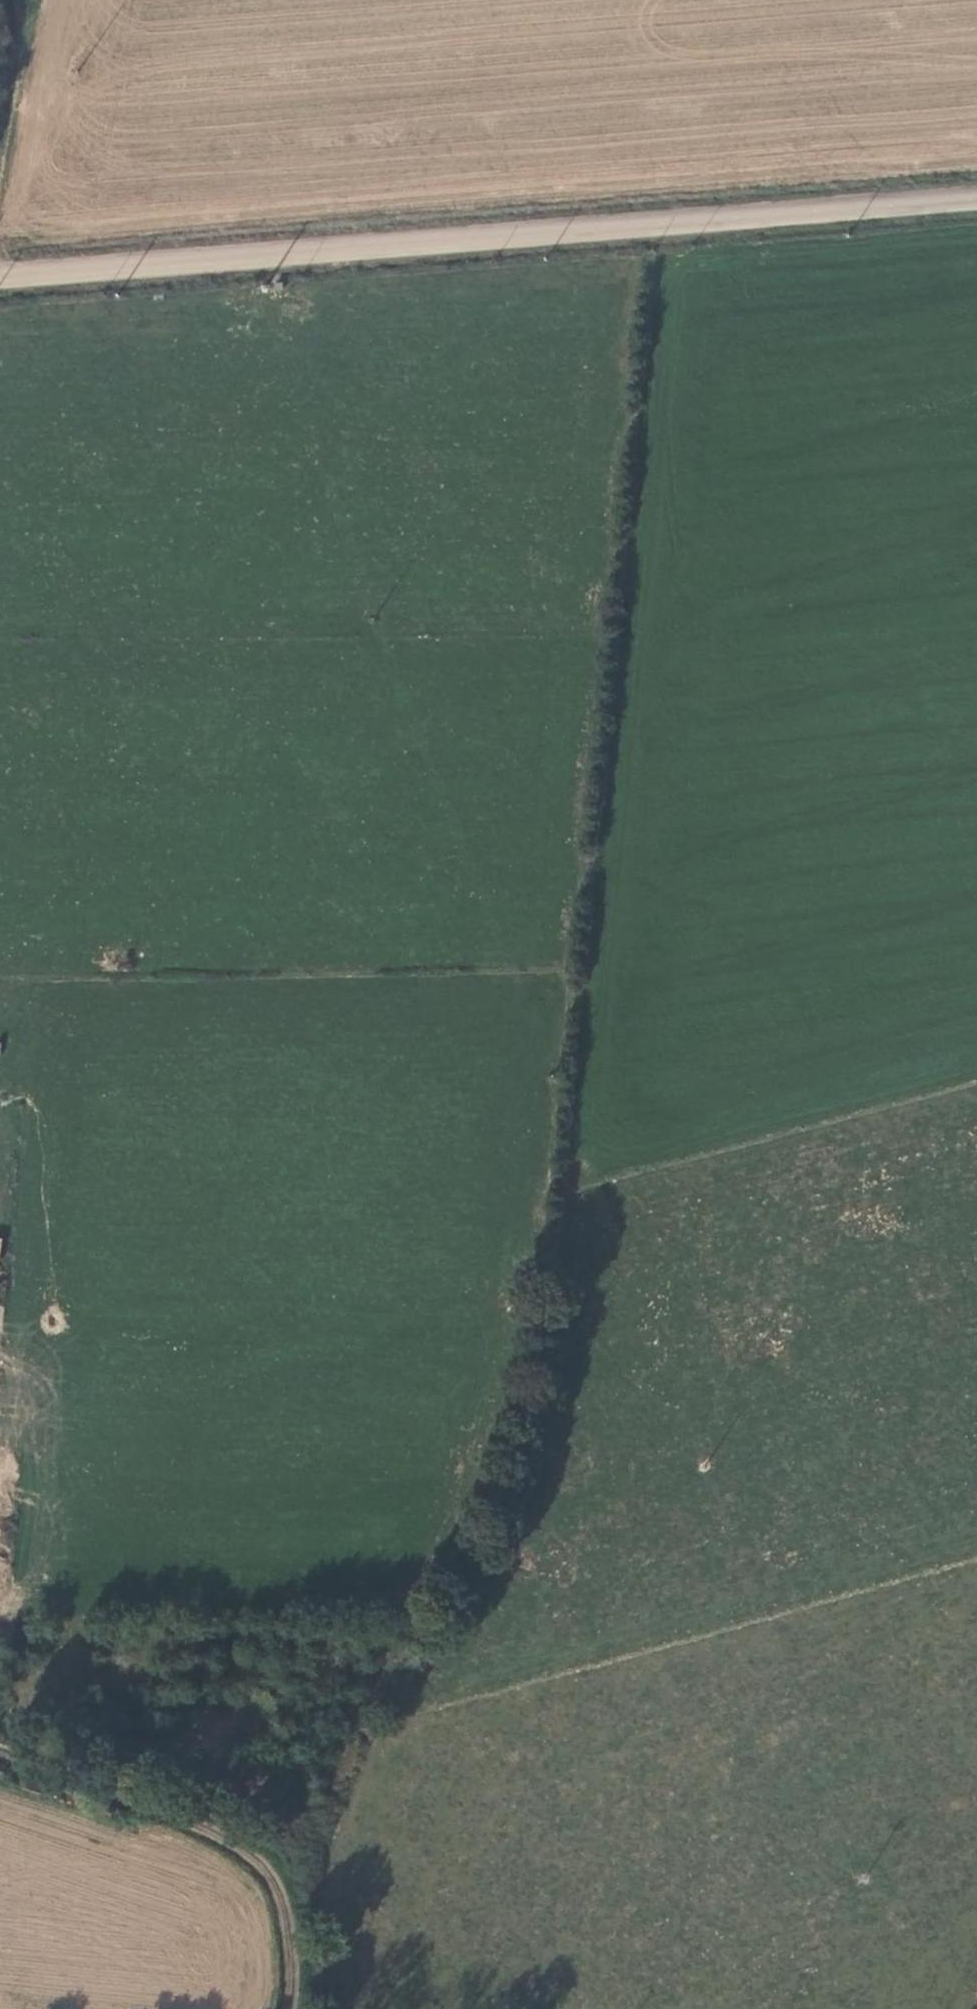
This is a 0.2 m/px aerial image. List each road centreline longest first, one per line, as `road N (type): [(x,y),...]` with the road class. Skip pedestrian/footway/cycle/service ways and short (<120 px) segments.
road 1 (tertiary): [(0,275),(976,197)]
road 2 (track): [(0,1753),(259,1858),(276,1880),(288,1926),(287,2008)]

